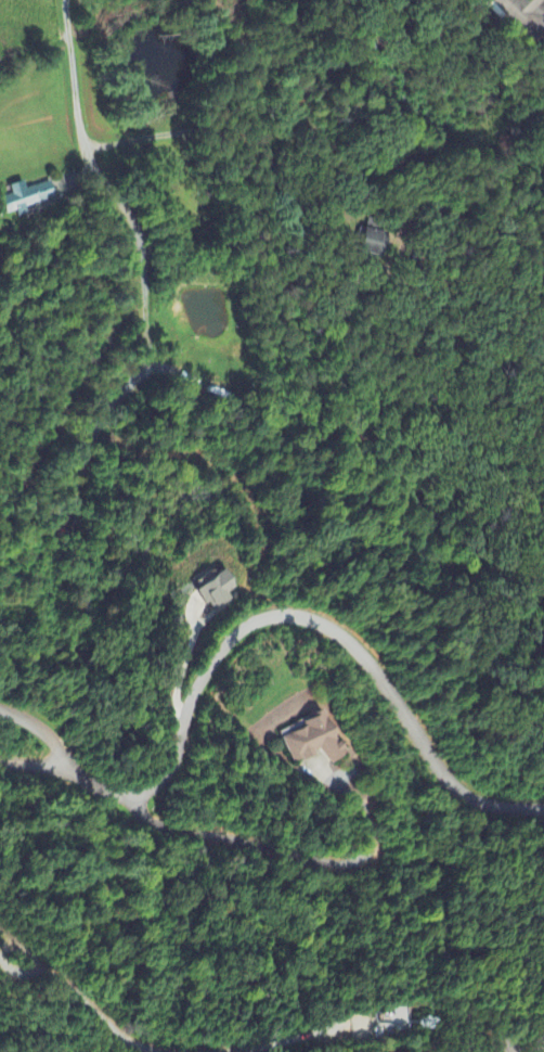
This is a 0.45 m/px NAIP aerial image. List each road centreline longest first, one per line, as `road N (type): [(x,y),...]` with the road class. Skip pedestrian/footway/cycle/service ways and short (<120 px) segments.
road 1 (residential): [(543,809),(463,795),(351,644),(297,618),(257,620),(241,631),(196,690),(172,769),(135,795),(80,780),(41,731),(0,711)]
road 2 (residential): [(67,0),(79,123),(111,190)]

